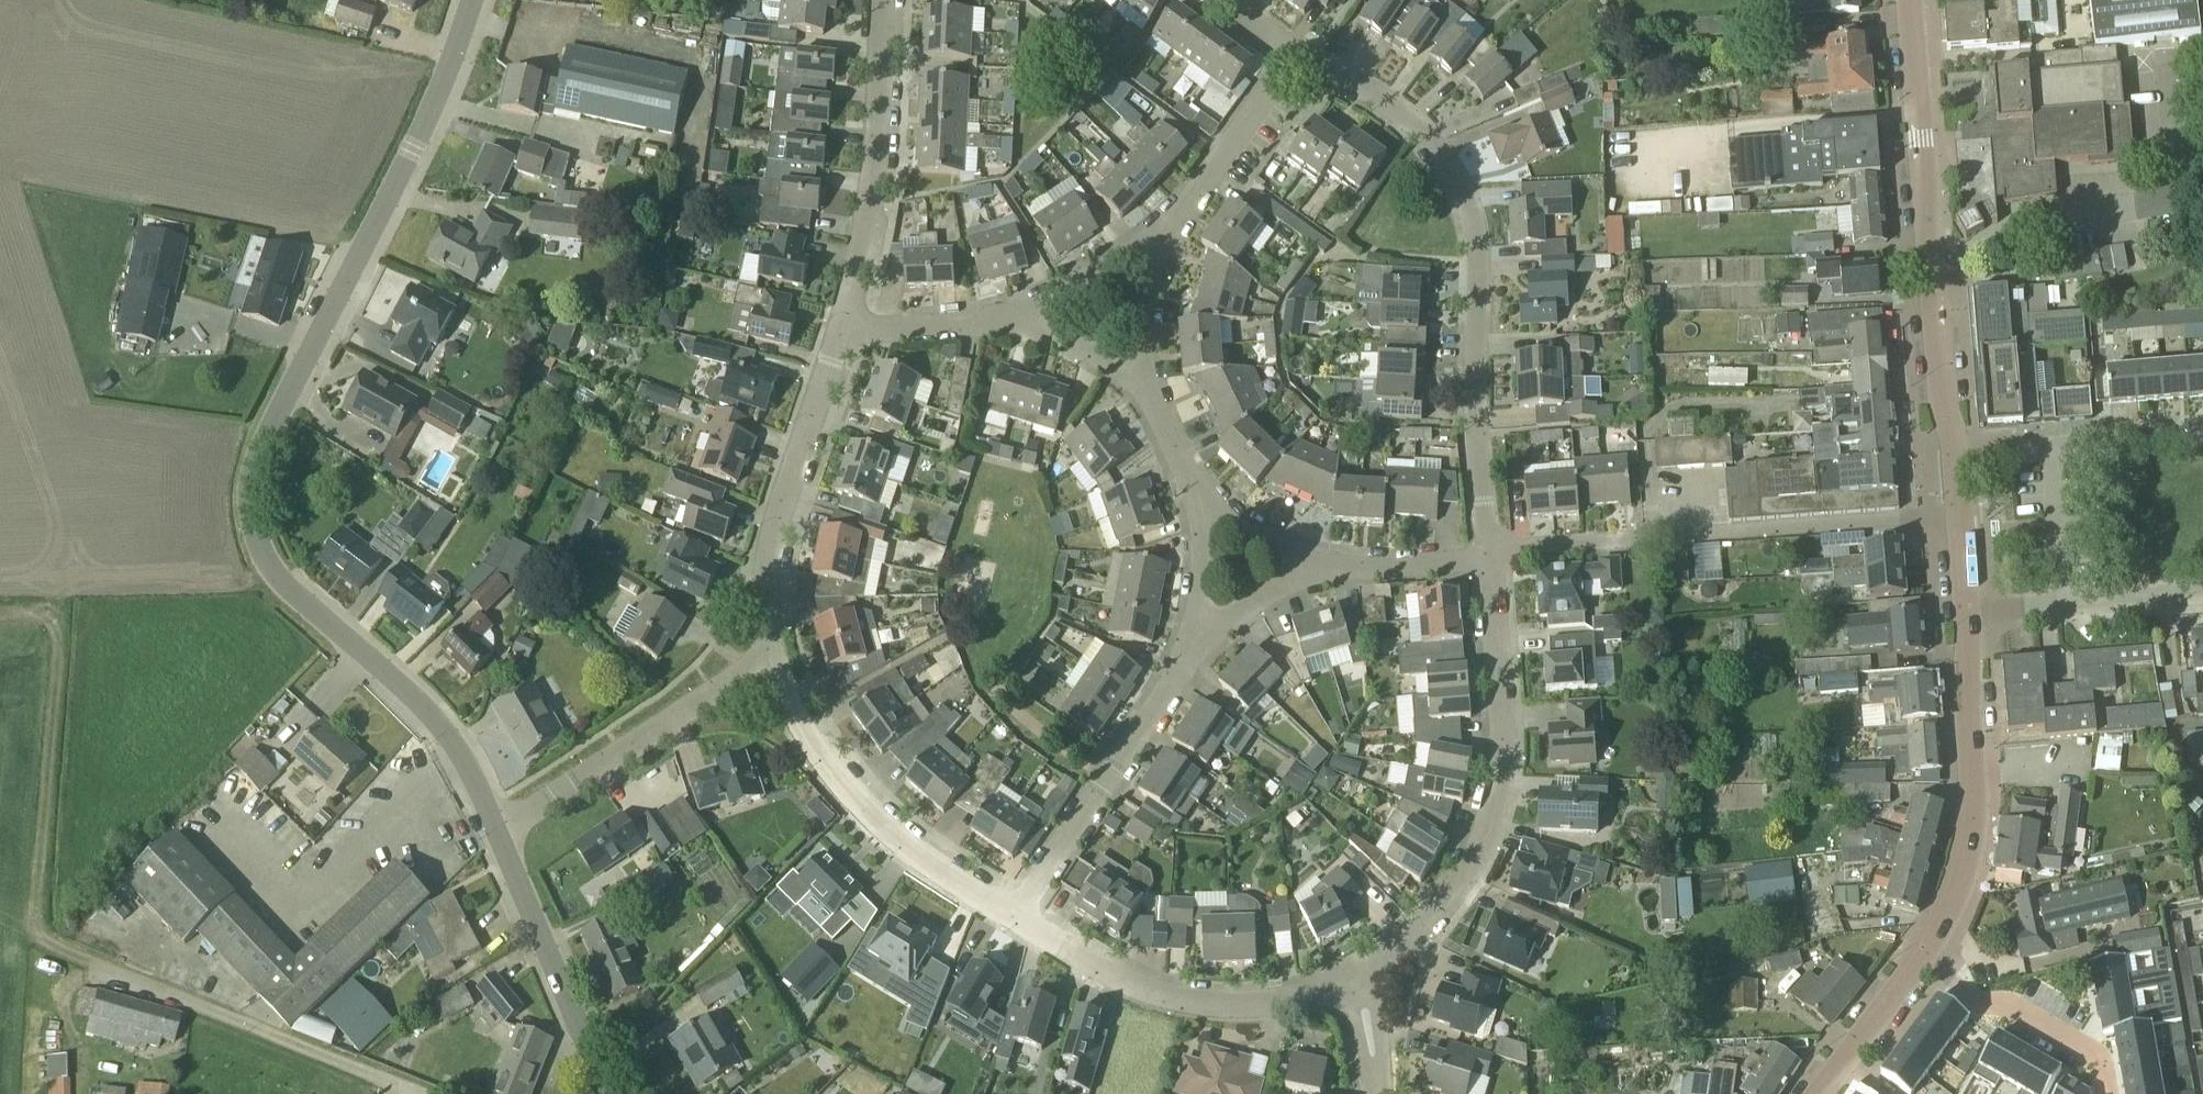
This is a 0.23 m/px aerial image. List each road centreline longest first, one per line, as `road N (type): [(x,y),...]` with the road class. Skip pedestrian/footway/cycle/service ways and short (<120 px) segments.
road 1 (residential): [(494,826),(455,745),(262,540),(252,501),(258,462),(356,261),(466,0)]
road 2 (residential): [(1487,553),(1470,212),(1424,136),(1379,98),(1297,49)]
road 3 (residential): [(1357,972),(1395,950),(1460,883),(1495,806),(1504,737),(1487,553)]
road 4 (track): [(37,941),(405,1086)]
road 5 (track): [(37,941),(62,634),(40,610),(0,611)]
road 6 (residential): [(1020,915),(940,866),(826,765),(774,651)]
road 7 (residential): [(1357,972),(1305,994),(1207,1003),(1146,990),(1020,915)]
road 8 (tertiary): [(1919,959),(1946,916),(1970,839),(1967,611)]
road 9 (residential): [(774,651),(774,530),(844,324)]
road 10 (residential): [(494,826),(774,651)]
road 11 (residential): [(844,324),(874,157),(884,0)]
road 12 (residential): [(1020,915),(1193,646)]
road 13 (residential): [(609,1093),(494,826)]
road 14 (tertiary): [(1931,269),(1911,0)]
road 15 (residential): [(1919,959),(1974,999),(2013,1007),(2089,1052),(2107,1093)]
road 16 (residential): [(1172,223),(1297,49)]
road 17 (residential): [(1006,319),(1076,289),(1172,223)]
road 18 (tertiary): [(1955,449),(1940,401),(1931,269)]
road 19 (tertiary): [(1818,1093),(1919,959)]
road 20 (residential): [(1193,646),(1231,610),(1335,565)]
road 21 (residential): [(2062,604),(2048,442)]
road 22 (tertiary): [(1967,611),(1955,449)]
road 23 (residential): [(844,324),(1006,319)]
road 24 (residential): [(1141,382),(1172,223)]
road 25 (residential): [(2202,436),(2048,442)]
road 26 (residential): [(1141,382),(1089,338),(1006,319)]
road 27 (residential): [(1335,565),(1487,553)]
road 28 (residential): [(1193,646),(1208,560),(1205,500)]
road 29 (residential): [(1335,565),(1284,548),(1205,500)]
road 30 (residential): [(2062,604),(2202,588)]
road 31 (residential): [(1205,500),(1141,382)]
road 32 (residential): [(1378,1093),(1357,972)]

